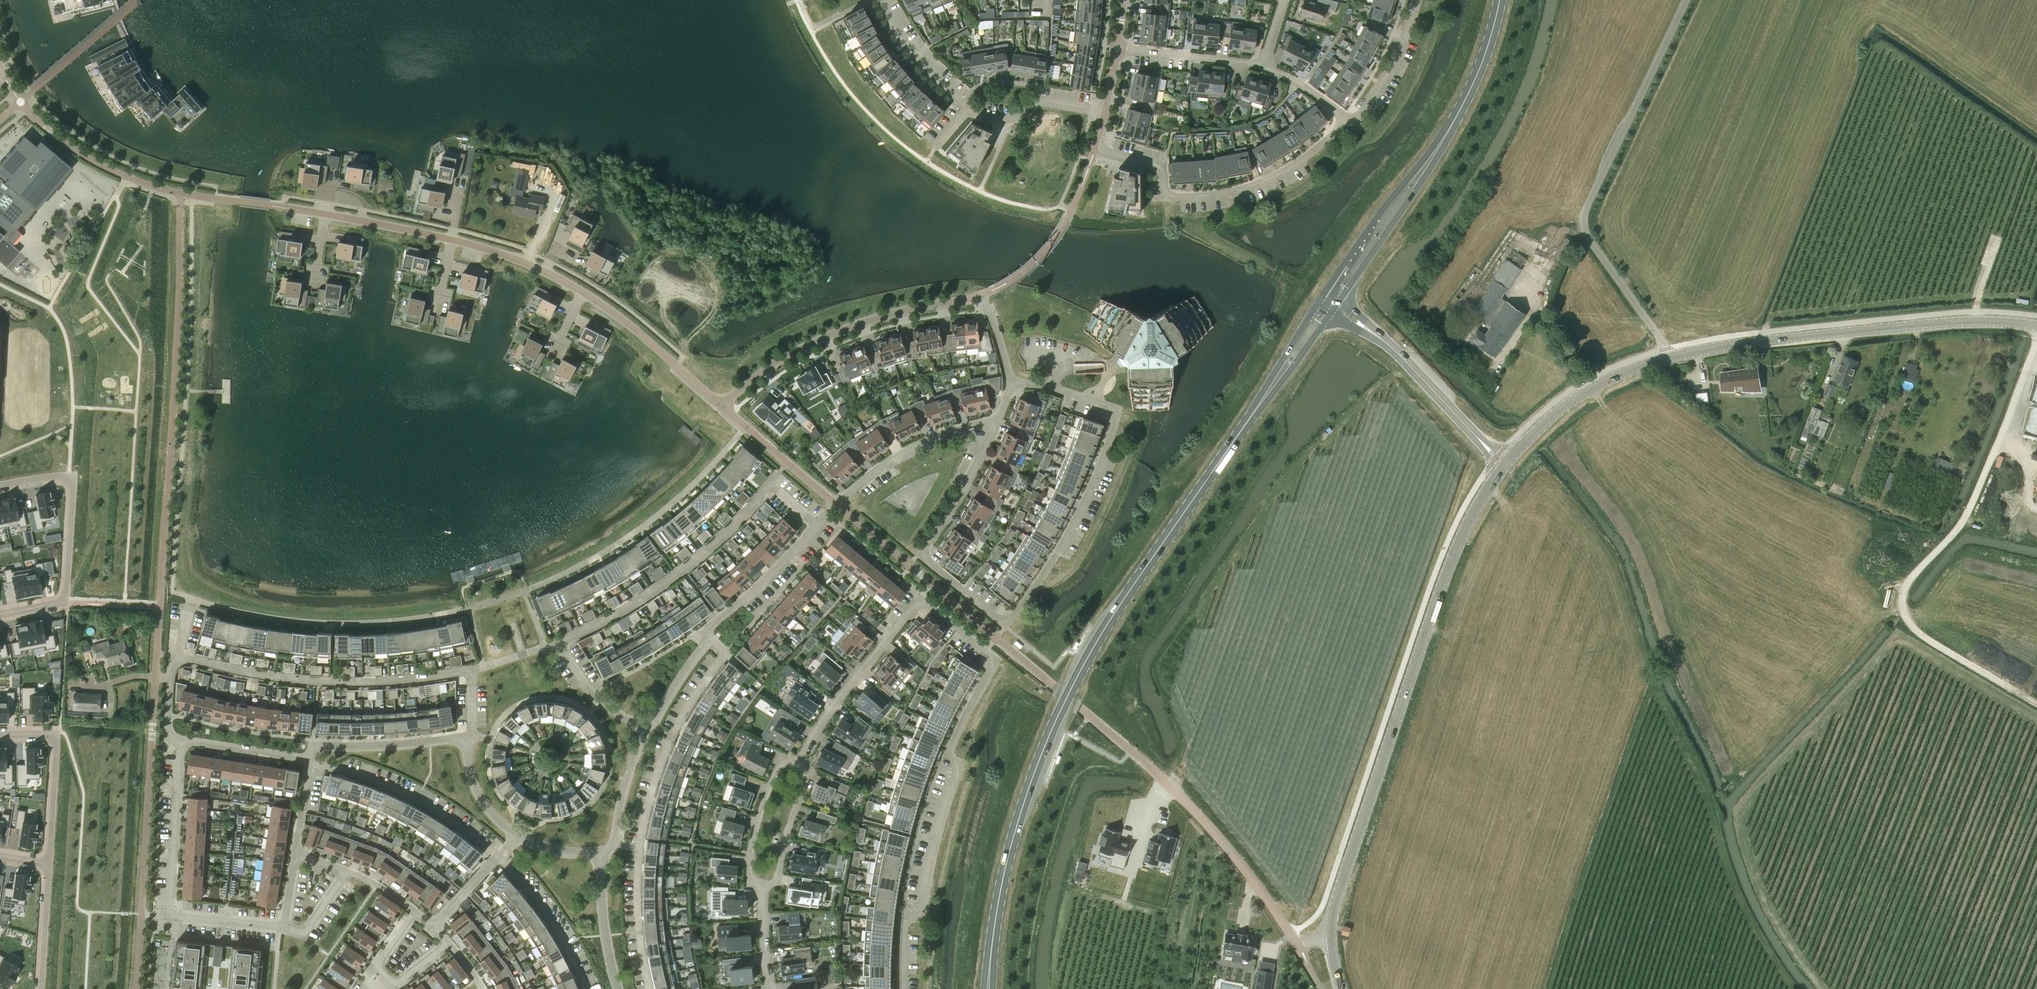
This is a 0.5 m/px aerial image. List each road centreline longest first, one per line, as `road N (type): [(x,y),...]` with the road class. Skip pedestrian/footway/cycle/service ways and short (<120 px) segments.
road 1 (secondary): [(989,988),(1009,852),(1062,708),(1116,613),(1331,304)]
road 2 (track): [(1823,988),(1779,925),(1744,842),(1744,815),(1758,784),(1898,642),(2036,720)]
road 3 (tertiary): [(1331,936),(1336,899),(1449,567),(1504,465)]
road 4 (residential): [(722,405),(624,321),(537,267),(450,239),(283,207)]
road 5 (track): [(2036,341),(1968,512),(1908,581),(1902,601),(1914,629),(2036,703)]
road 6 (residential): [(920,554),(1007,624),(1073,526),(1119,411),(1011,383)]
road 7 (residential): [(644,729),(591,693),(563,641),(697,559),(770,485),(817,524)]
road 8 (residential): [(903,988),(905,927),(923,907),(956,776),(950,753),(992,665),(921,599)]
road 9 (unclassified): [(1686,0),(1583,215),(1587,235),(1669,358)]
road 10 (tertiary): [(1669,358),(1942,323),(2036,324)]
road 11 (residential): [(465,737),(471,671),(293,679),(177,657)]
road 12 (secondary): [(1331,304),(1474,86),(1500,0)]
road 13 (residential): [(1095,150),(1162,168),(1166,197),(1208,196),(1287,171),(1347,121)]
road 14 (residential): [(1105,111),(1041,101),(1011,119),(982,117),(920,63),(877,0)]
road 15 (residential): [(722,405),(830,335),(983,295)]
road 16 (residential): [(817,524),(714,625),(644,729)]
road 17 (unclassified): [(1154,770),(1228,847),(1300,949),(1331,936)]
road 18 (residential): [(0,488),(67,480),(70,515),(60,602),(0,615)]
road 19 (tertiary): [(1504,465),(1394,349),(1331,304)]
road 20 (residential): [(798,763),(921,599)]
road 21 (tertiary): [(1504,465),(1581,396),(1669,358)]
road 22 (residential): [(296,856),(284,928),(170,917)]
road 23 (residential): [(835,504),(915,447),(997,422)]
road 24 (residential): [(180,743),(170,917)]
road 25 (residential): [(465,737),(314,746),(311,763)]
road 26 (residential): [(920,554),(997,422)]
road 27 (residential): [(835,504),(722,405)]
road 28 (residential): [(763,886),(749,867),(759,820),(777,770),(798,763)]
road 29 (residential): [(1263,66),(1118,48)]
road 30 (residential): [(1347,121),(1378,91),(1417,0)]
road 31 (residential): [(763,886),(779,872),(805,777),(798,763)]
road 32 (residential): [(644,729),(614,844),(602,855)]
road 33 (residential): [(602,855),(604,921),(618,988)]
road 34 (residential): [(49,864),(57,731)]
road 35 (residential): [(311,763),(180,743)]
road 36 (residential): [(296,856),(362,878),(414,911)]
road 37 (residential): [(39,988),(49,864)]
road 38 (residential): [(434,927),(516,837)]

